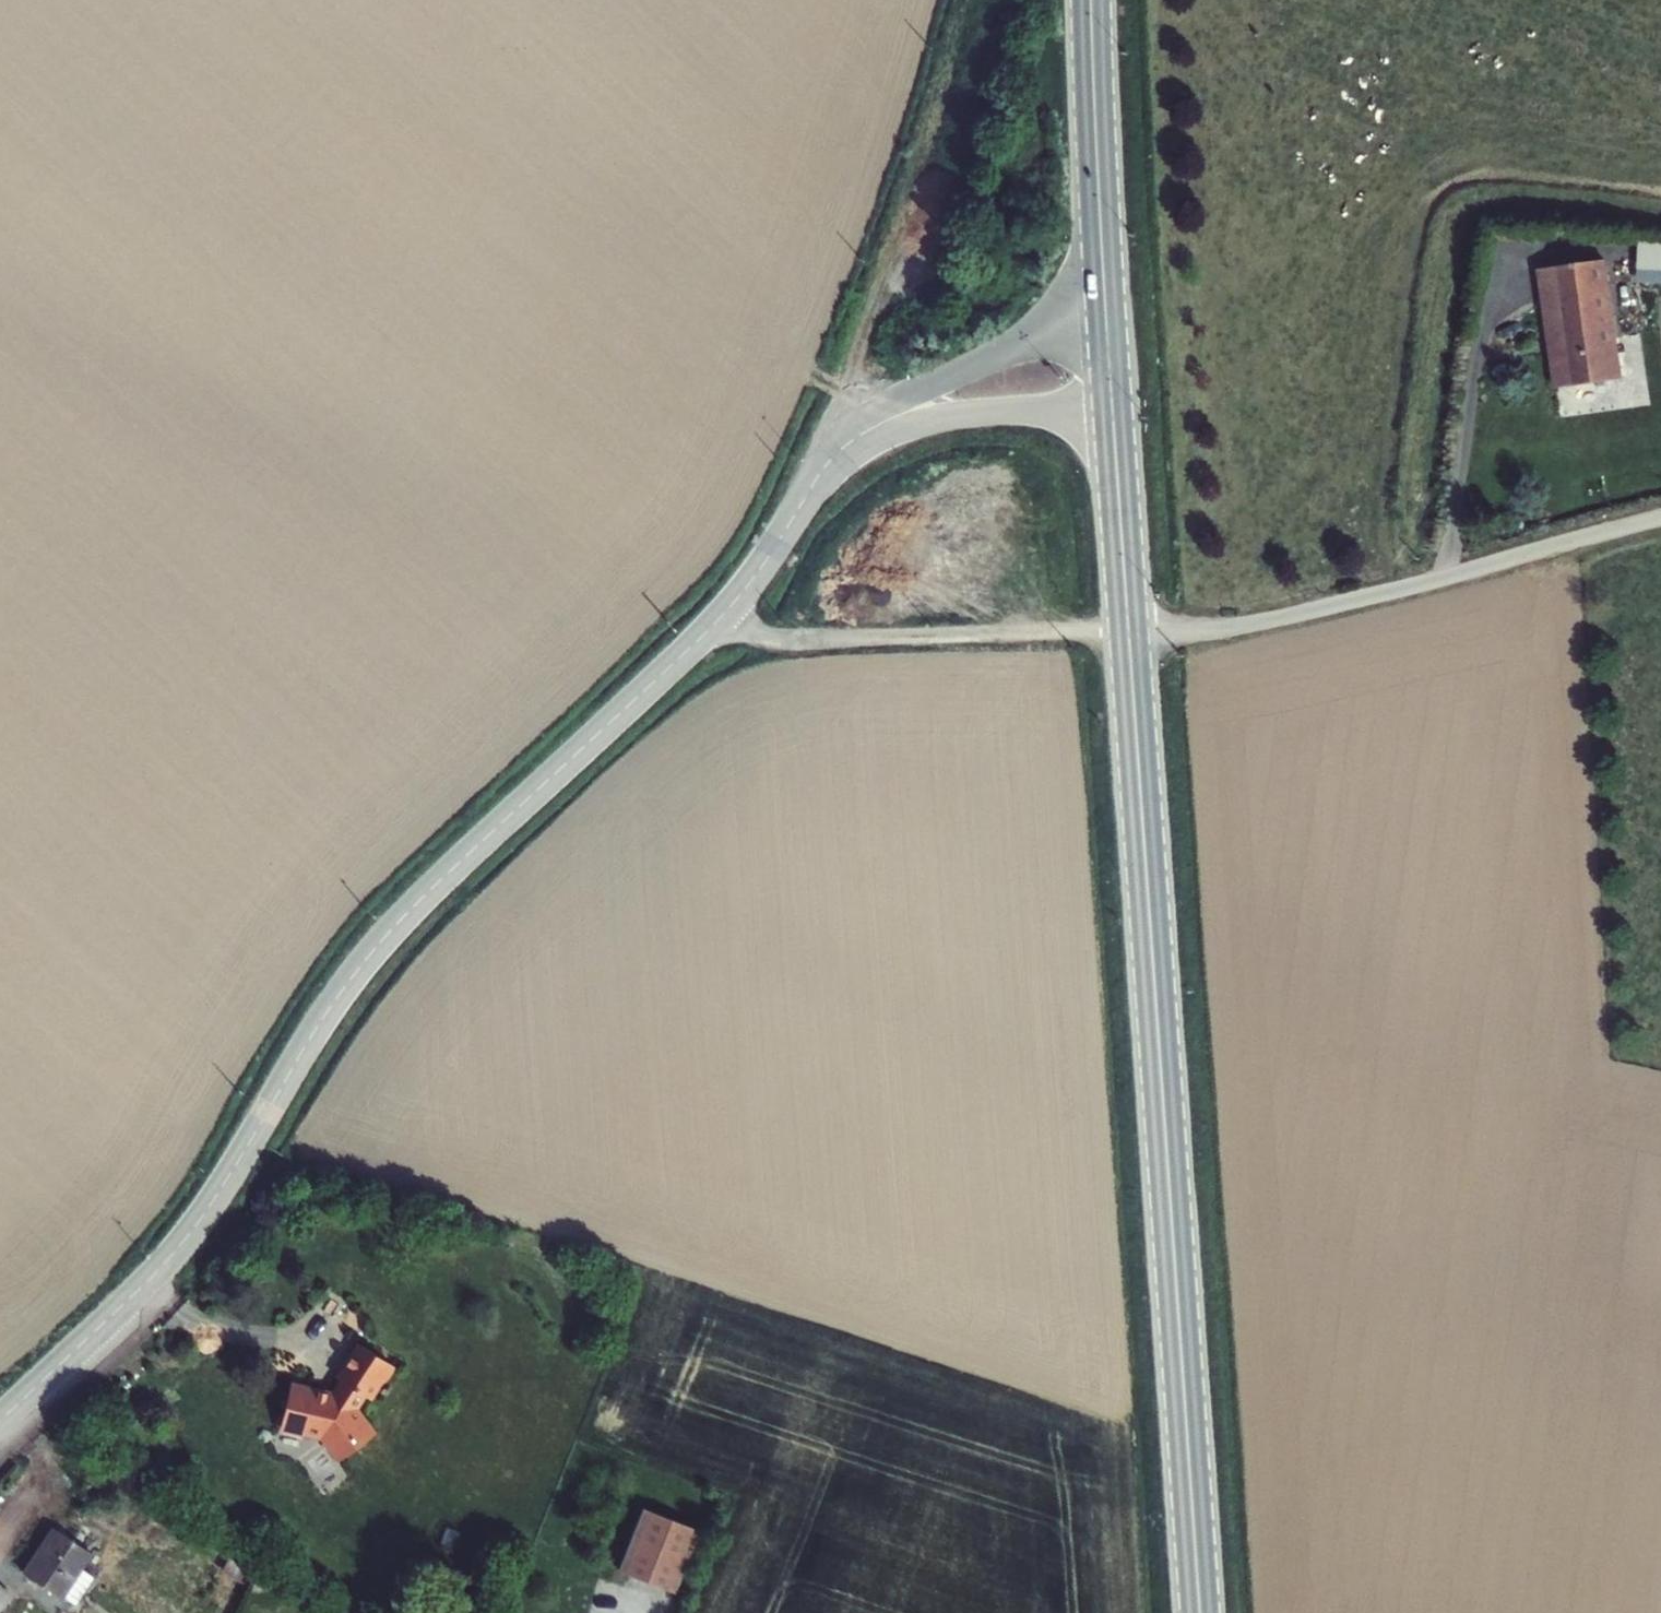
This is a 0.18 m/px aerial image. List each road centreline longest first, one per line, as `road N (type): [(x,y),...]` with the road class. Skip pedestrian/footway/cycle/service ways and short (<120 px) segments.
road 1 (tertiary): [(0,1420),(128,1300),(210,1206),(334,1000),(390,929),(726,610),(849,442)]
road 2 (secondary): [(1199,1612),(1128,629)]
road 3 (unclassified): [(1128,629),(1313,610),(1660,517)]
road 4 (track): [(849,442),(879,268),(968,0)]
road 5 (secondary): [(1106,326),(1091,0)]
road 6 (tertiary): [(1106,326),(1027,344),(962,370),(849,442)]
road 7 (tertiary): [(849,442),(965,414),(1112,407)]
road 8 (secondary): [(1128,629),(1112,407)]

